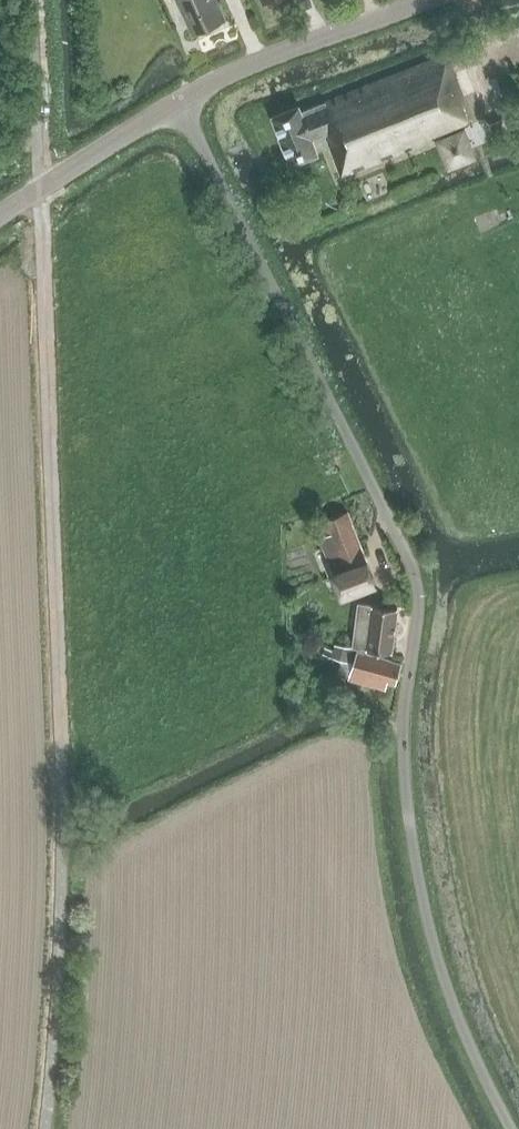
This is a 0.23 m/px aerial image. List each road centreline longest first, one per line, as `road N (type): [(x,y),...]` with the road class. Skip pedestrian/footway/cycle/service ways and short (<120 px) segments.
road 1 (unclassified): [(511,1128),(457,1015),(417,872),(403,739),(417,625),(414,576),(203,150)]
road 2 (tertiary): [(178,100),(259,60),(424,0)]
road 3 (tertiary): [(0,215),(178,100)]

